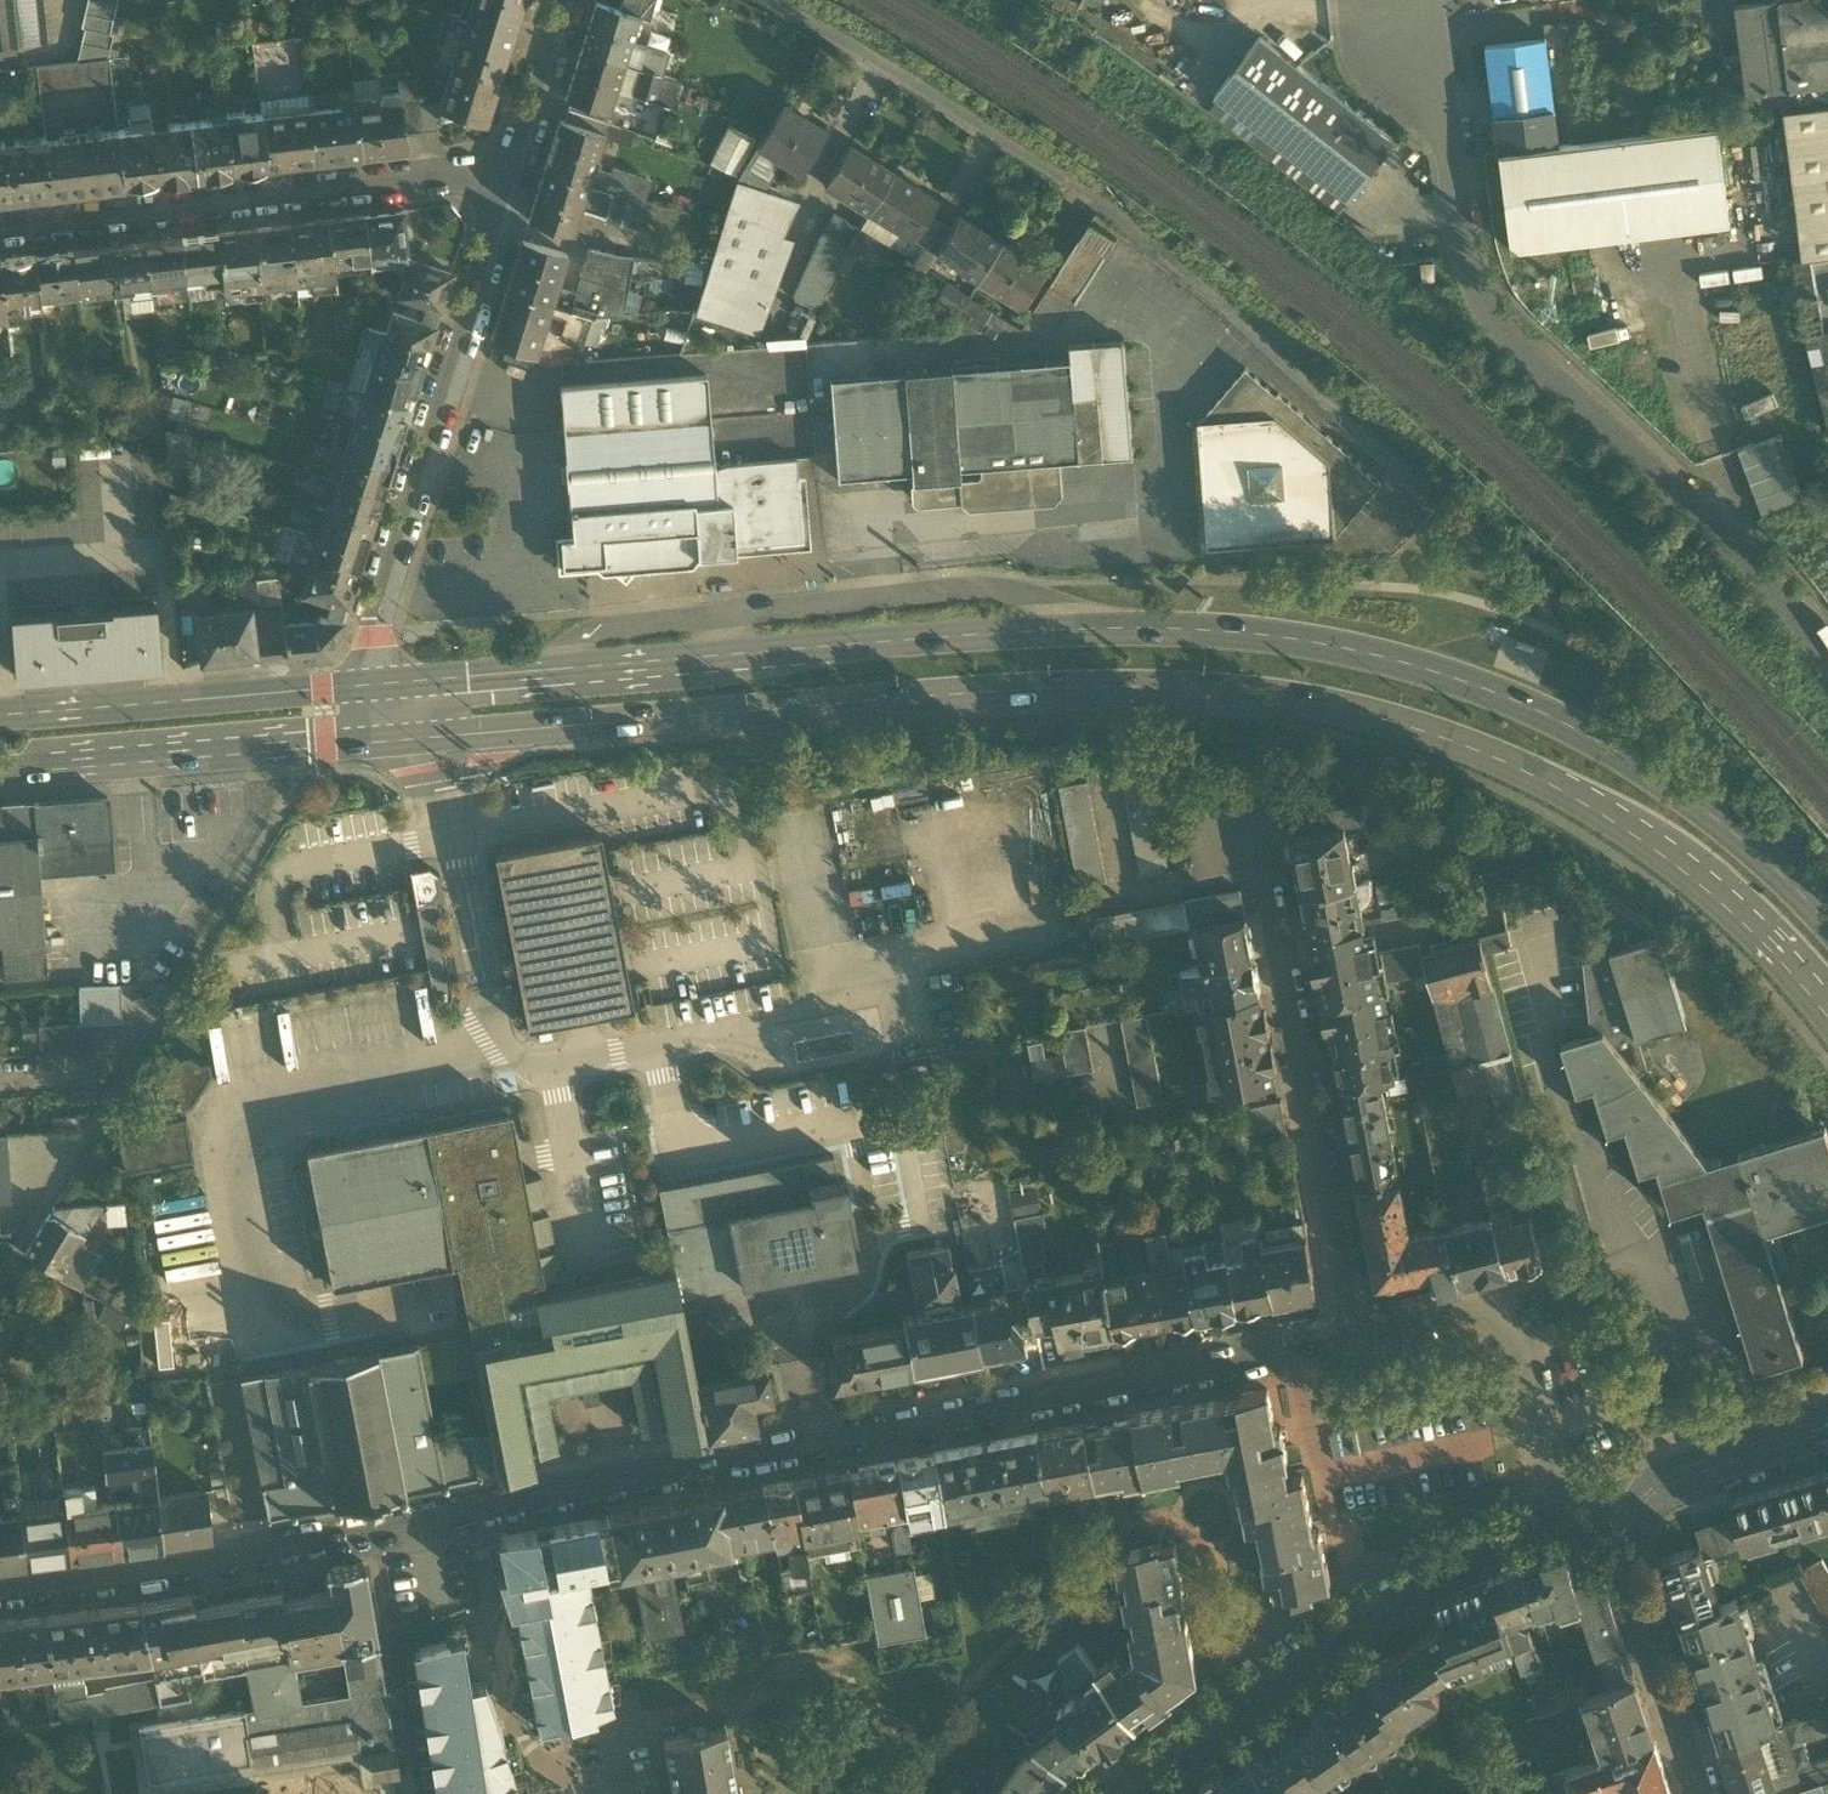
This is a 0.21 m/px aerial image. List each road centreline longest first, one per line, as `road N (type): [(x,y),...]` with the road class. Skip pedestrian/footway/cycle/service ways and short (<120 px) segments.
road 1 (primary): [(447,738),(1088,689),(1318,706),(1447,741),(1571,798),(1686,864),(1827,1007)]
road 2 (primary): [(1827,924),(1727,828),(1625,757),(1501,695),(1392,661),(1276,638),(1063,633),(444,680)]
road 3 (residential): [(0,1589),(242,1557),(1356,1335)]
road 4 (unclassified): [(1827,652),(1769,573),(1491,309),(1462,174),(1383,0)]
road 5 (residential): [(357,686),(518,168)]
road 6 (residential): [(1561,1521),(1427,1570),(1117,1793)]
road 7 (residential): [(0,232),(518,168)]
road 8 (residential): [(1356,1335),(1269,885),(1227,855)]
road 9 (residential): [(762,0),(956,112),(1175,261)]
road 10 (residential): [(1356,1335),(1496,1299),(1561,1521)]
road 11 (primary): [(357,686),(0,715)]
road 12 (primary): [(0,765),(331,744)]
road 13 (residential): [(1701,1793),(1615,1502)]
road 14 (residential): [(1827,1431),(1615,1502)]
road 15 (residential): [(518,168),(572,0)]

